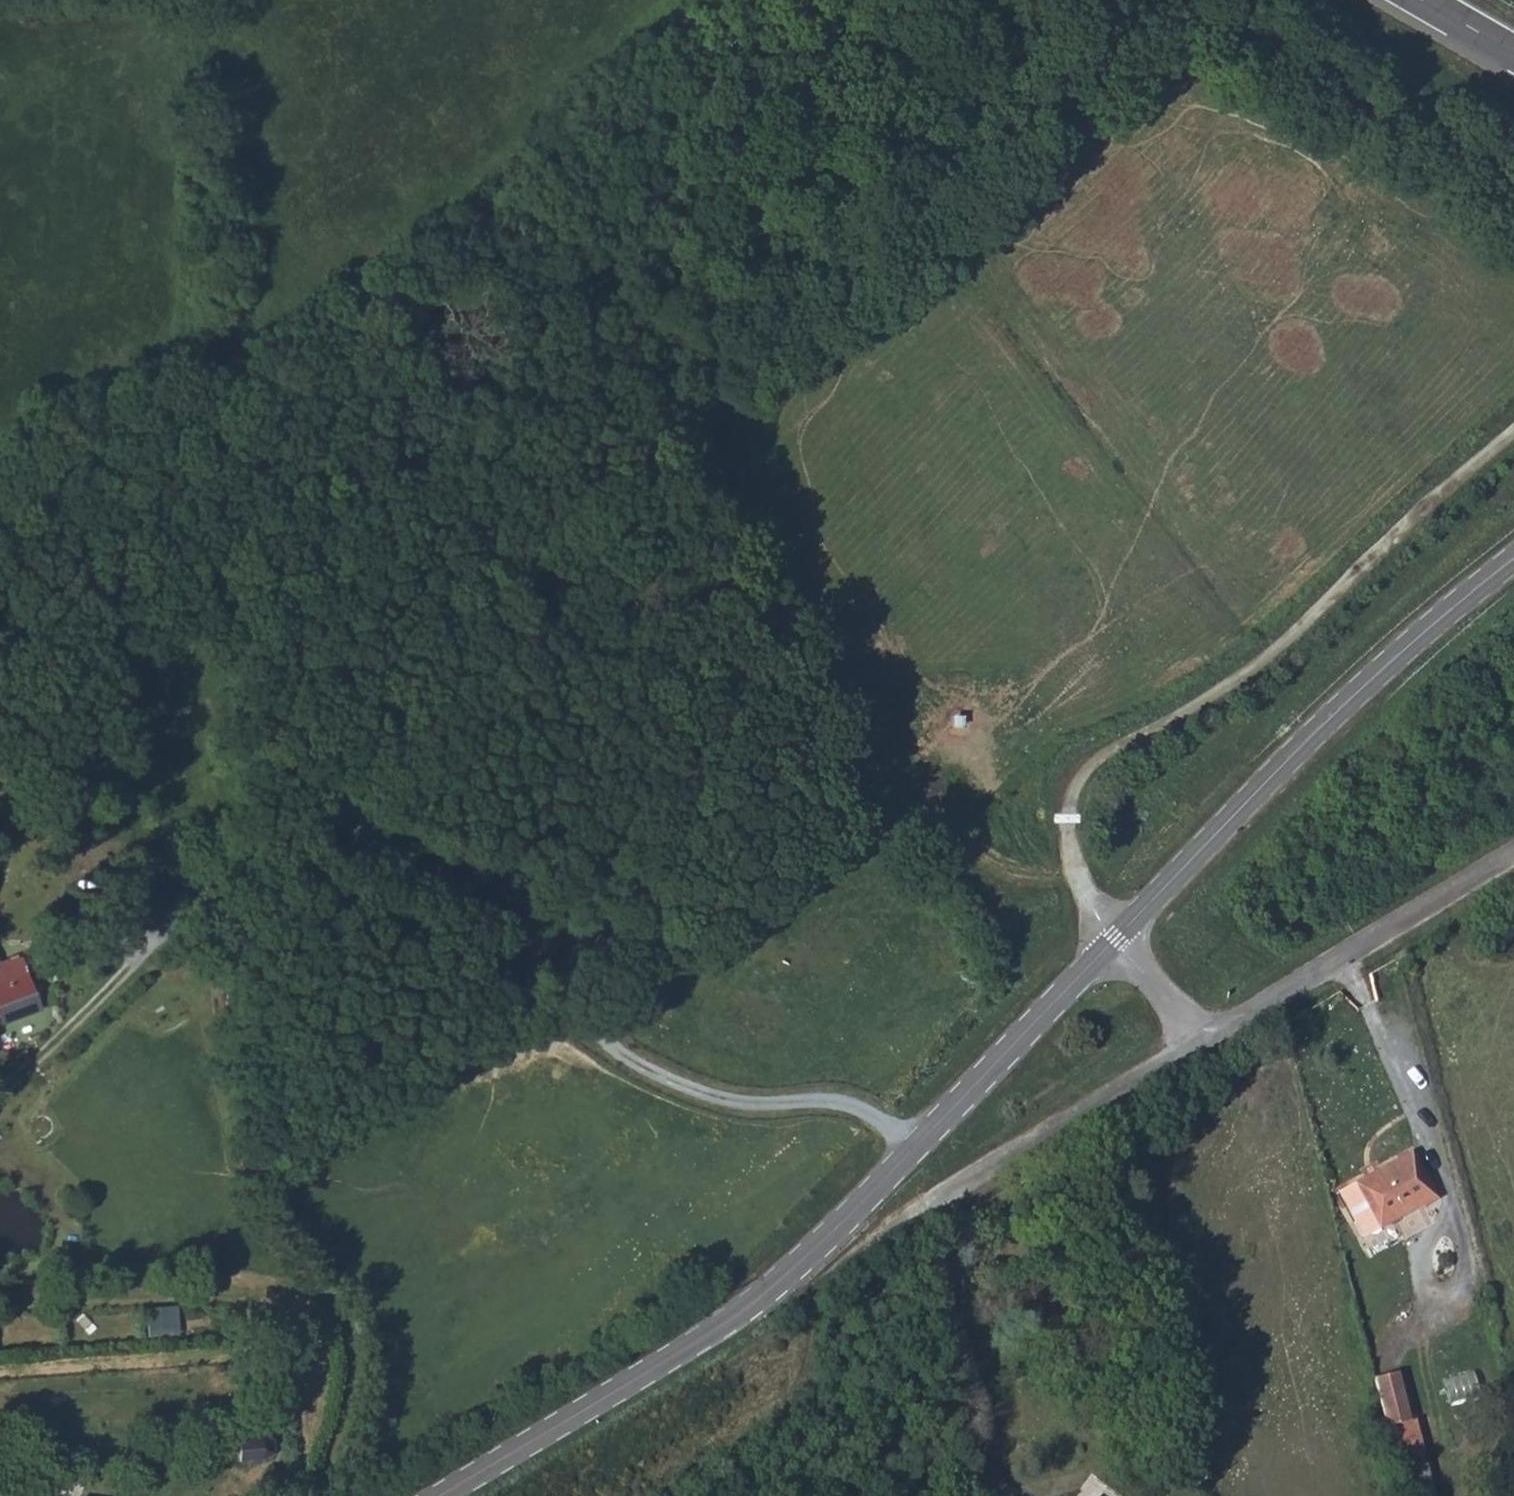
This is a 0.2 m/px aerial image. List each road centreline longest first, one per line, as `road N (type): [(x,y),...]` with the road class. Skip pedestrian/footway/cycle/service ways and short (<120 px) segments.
road 1 (tertiary): [(438,1495),(781,1282),(1118,938)]
road 2 (track): [(910,1152),(872,1116),(839,1102),(744,1104),(631,1060),(597,1034),(569,981),(514,925),(417,857),(327,814)]
road 3 (tertiary): [(1118,938),(1352,696),(1513,559)]
road 4 (unclassified): [(1199,1028),(1251,1013),(1513,856)]
road 5 (unclassified): [(1199,1028),(1118,938)]

